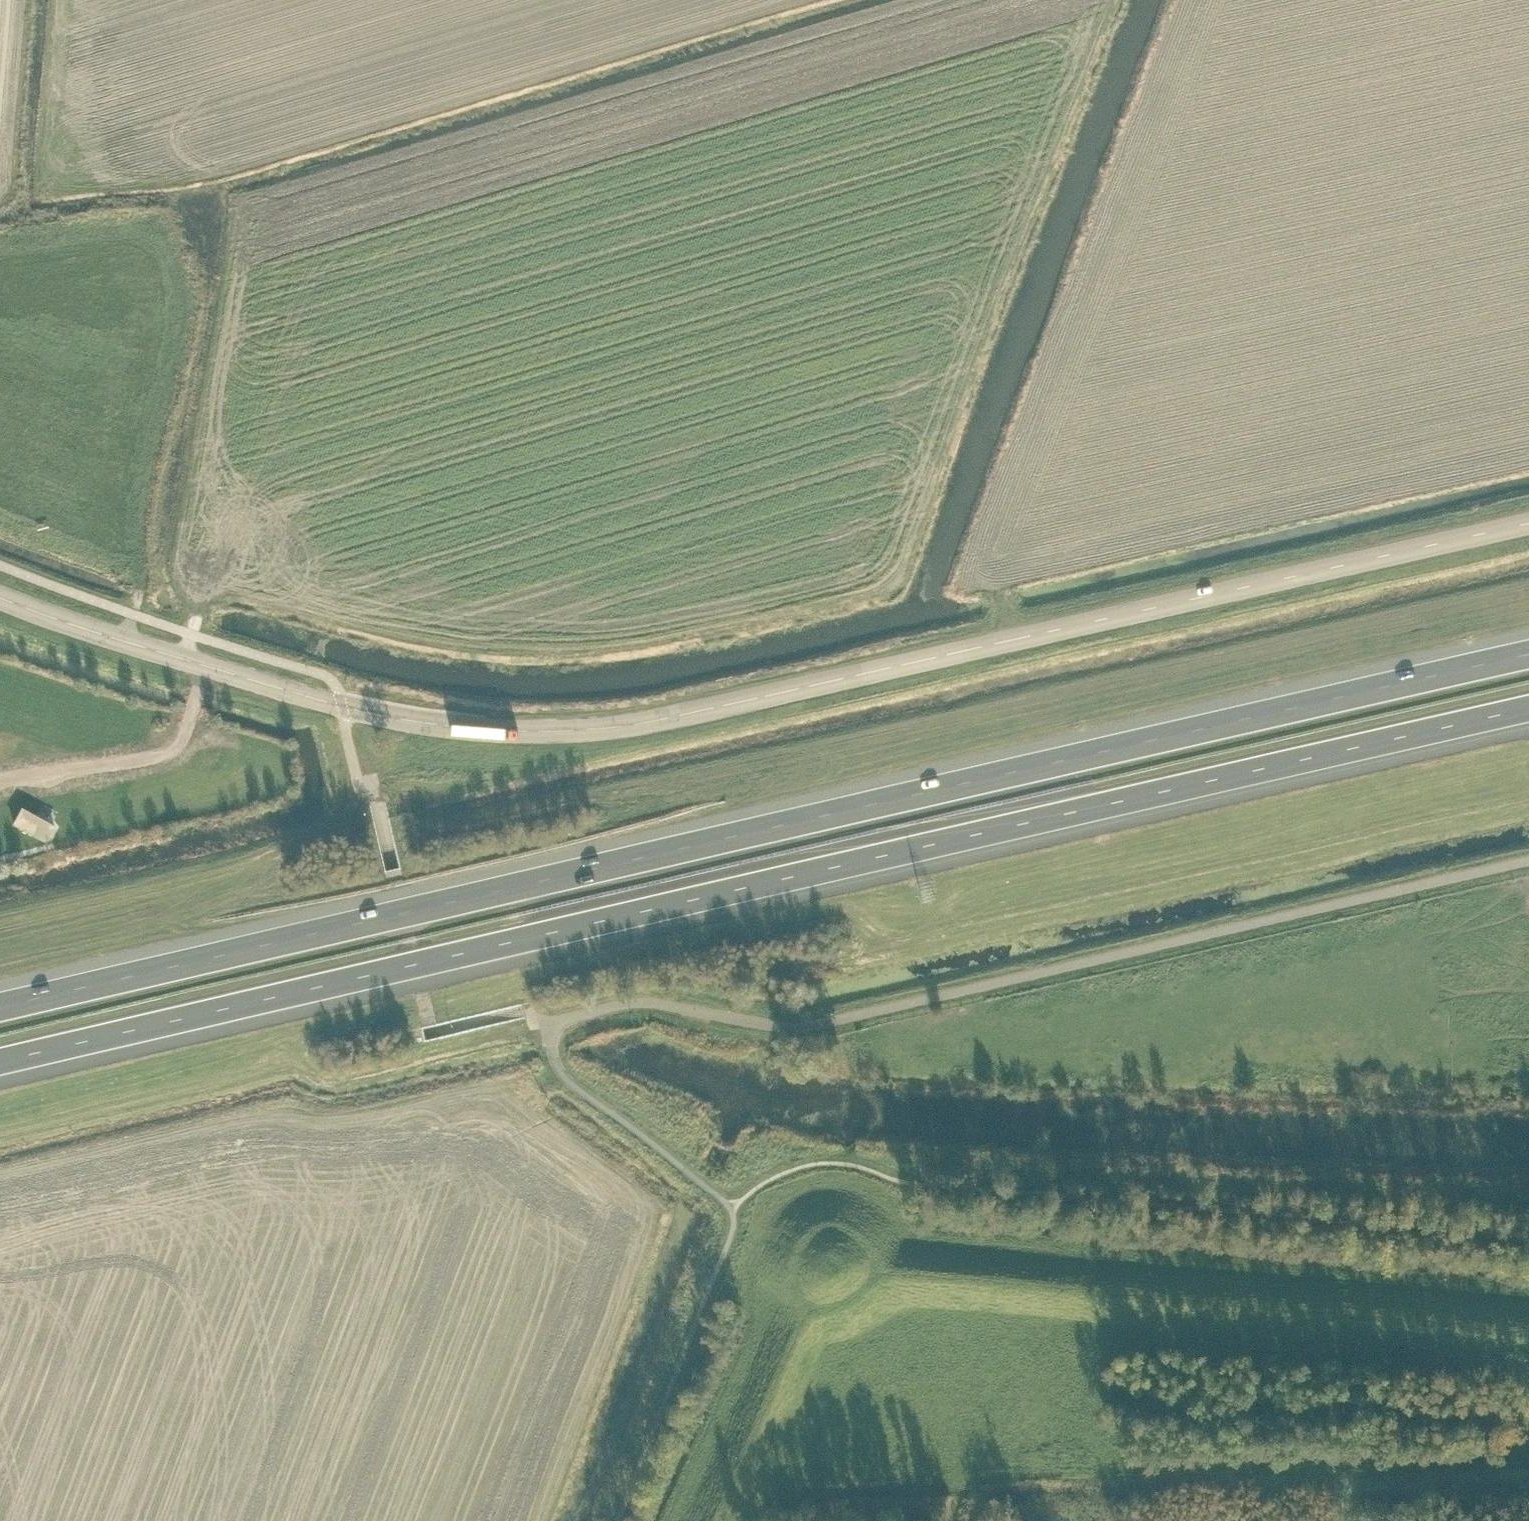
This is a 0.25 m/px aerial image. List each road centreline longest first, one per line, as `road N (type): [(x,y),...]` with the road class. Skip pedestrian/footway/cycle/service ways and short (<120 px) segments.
road 1 (motorway): [(1528,655),(0,1009)]
road 2 (motorway): [(0,1062),(1528,709)]
road 3 (secondary): [(341,705),(488,729),(633,724),(1528,523)]
road 4 (secondary): [(341,705),(0,596)]

